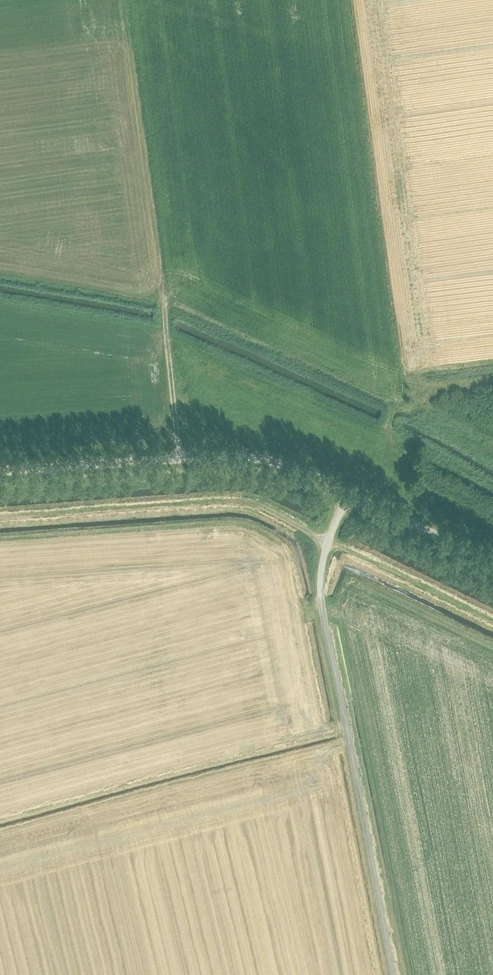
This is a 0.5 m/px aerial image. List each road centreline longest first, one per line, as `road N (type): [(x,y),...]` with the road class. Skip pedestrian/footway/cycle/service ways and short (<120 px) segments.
road 1 (unclassified): [(492,564),(324,482),(248,457),(0,472)]
road 2 (track): [(397,974),(324,611),(326,543),(348,494)]
road 3 (track): [(0,516),(248,507),(326,543)]
road 4 (track): [(179,459),(162,286)]

